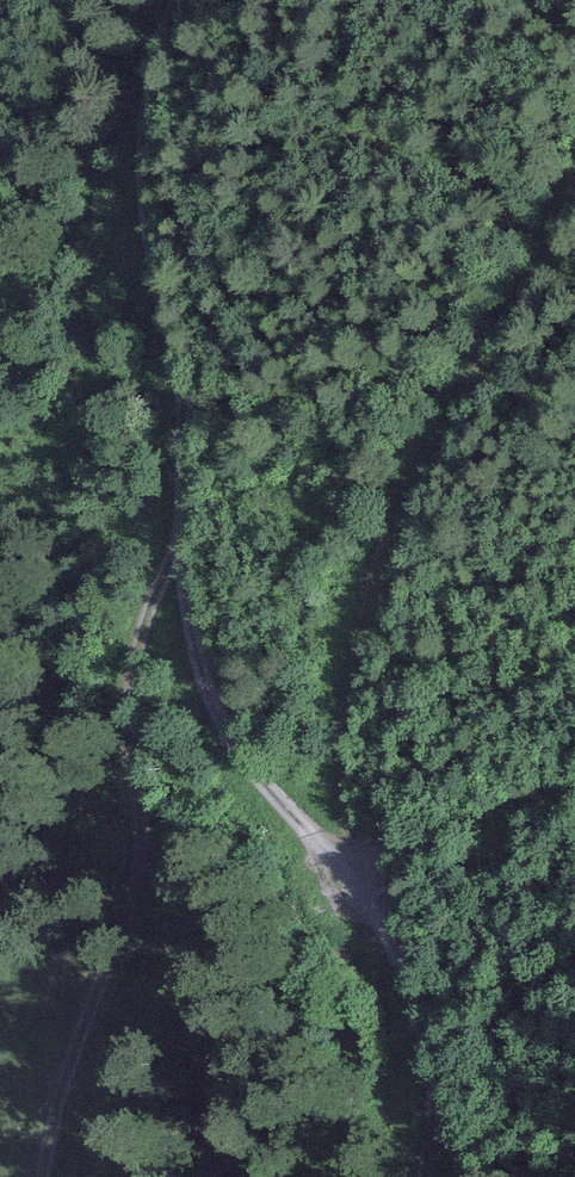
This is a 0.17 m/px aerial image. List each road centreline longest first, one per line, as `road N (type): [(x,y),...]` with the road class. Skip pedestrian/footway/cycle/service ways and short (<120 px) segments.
road 1 (track): [(180,0),(144,147),(152,253),(184,399),(179,547),(198,674),(242,756),(362,882),(396,943),(469,1176)]
road 2 (track): [(362,882),(346,787),(344,695),(380,559),(463,391),(524,298),(574,183)]
road 3 (track): [(179,547),(147,610),(130,683),(132,772),(146,857),(84,1021),(42,1176)]

